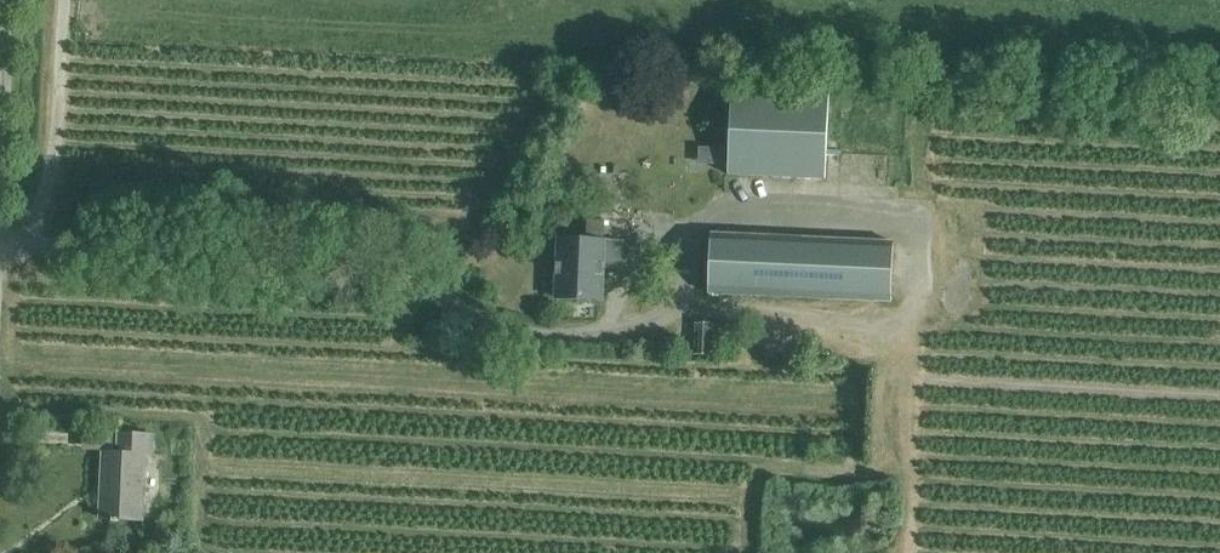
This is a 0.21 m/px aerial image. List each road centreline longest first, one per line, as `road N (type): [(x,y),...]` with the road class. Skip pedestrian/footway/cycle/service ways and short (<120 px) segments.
road 1 (track): [(26,242),(57,141),(64,0)]

